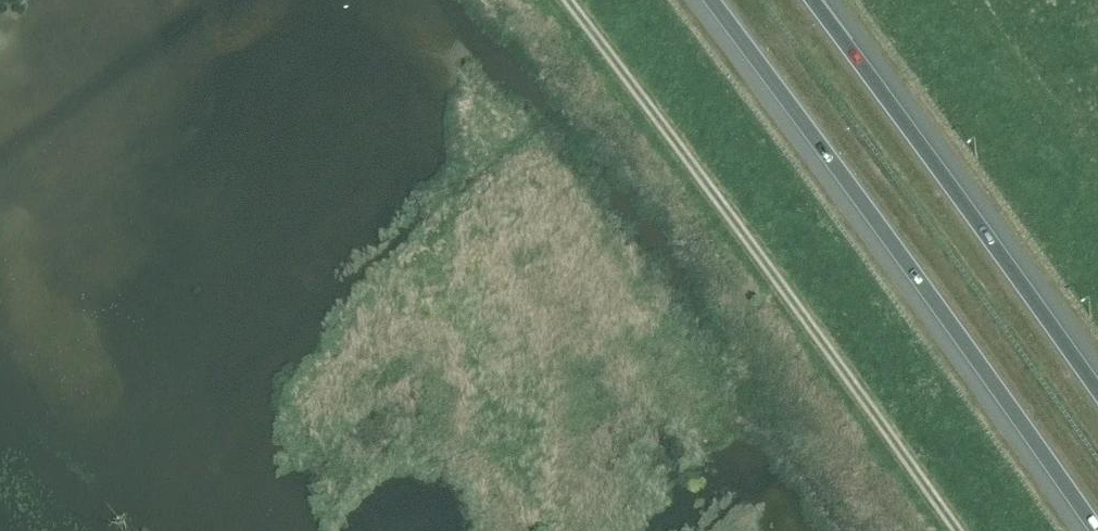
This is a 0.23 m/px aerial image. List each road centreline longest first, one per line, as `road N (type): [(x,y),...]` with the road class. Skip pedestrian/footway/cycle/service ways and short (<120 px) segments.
road 1 (trunk): [(711,0),(1093,530)]
road 2 (trunk): [(1097,398),(812,0)]

